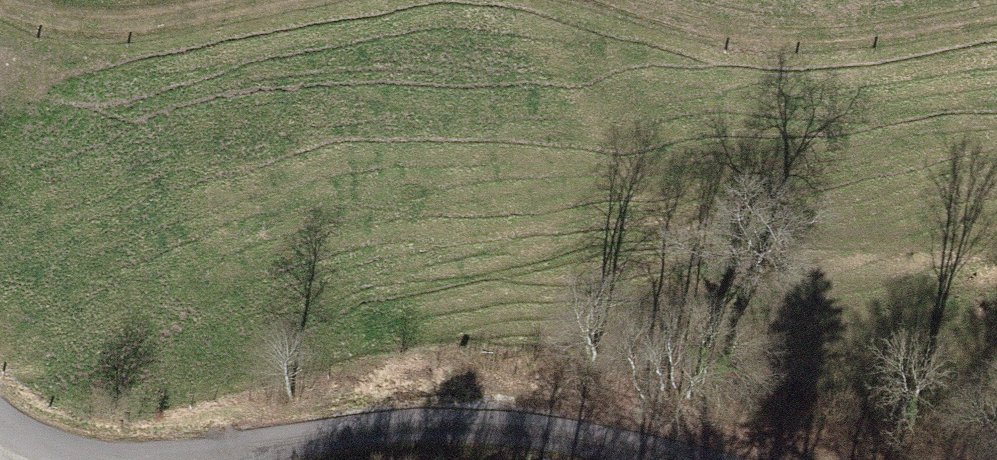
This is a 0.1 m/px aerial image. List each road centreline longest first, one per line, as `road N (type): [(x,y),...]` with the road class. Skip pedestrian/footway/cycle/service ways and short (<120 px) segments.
road 1 (unclassified): [(672,459),(540,434),(423,428),(124,458),(55,447),(0,418)]
road 2 (track): [(996,9),(785,35),(719,27),(629,0)]
road 3 (track): [(267,0),(96,23),(0,3)]

